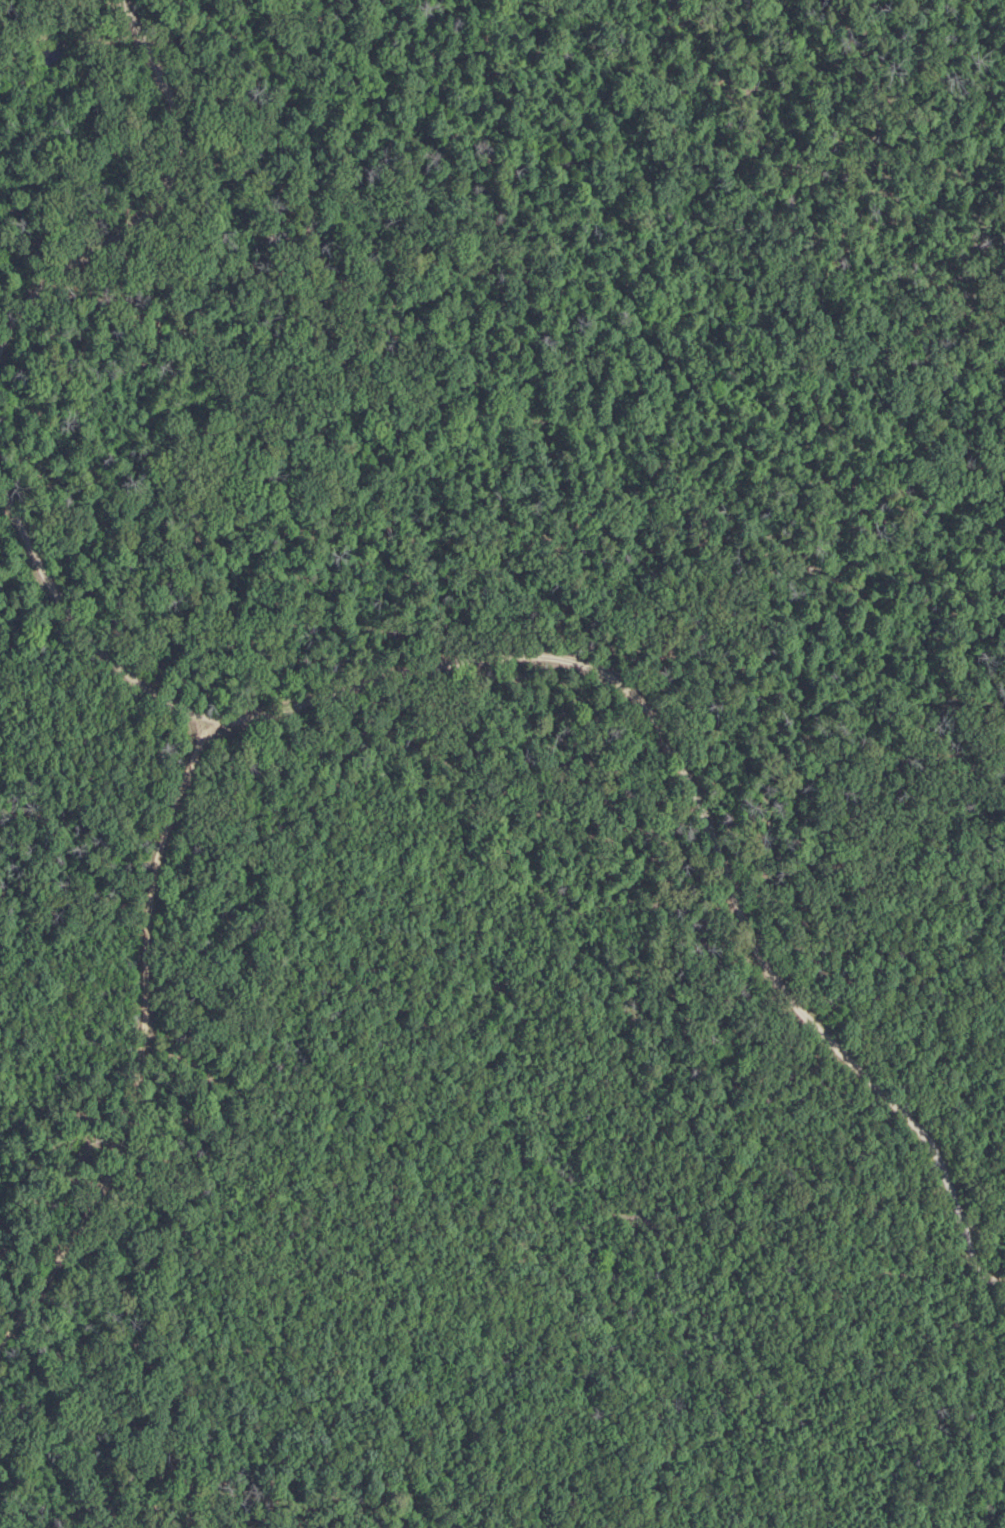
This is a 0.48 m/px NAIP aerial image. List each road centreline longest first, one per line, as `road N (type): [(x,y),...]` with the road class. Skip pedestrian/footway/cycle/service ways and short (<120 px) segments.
road 1 (residential): [(0,467),(62,604),(105,658),(165,707),(214,719),(270,712),(399,669),(484,658),(588,666),(630,690),(678,753),(752,941),(783,989),(930,1138),(967,1241),(990,1271),(1004,1276)]
road 2 (residential): [(207,718),(152,855),(141,1052),(120,1143),(61,1258),(0,1343)]
road 3 (residential): [(120,0),(182,121),(173,173),(158,202),(62,265),(24,302),(0,358)]

